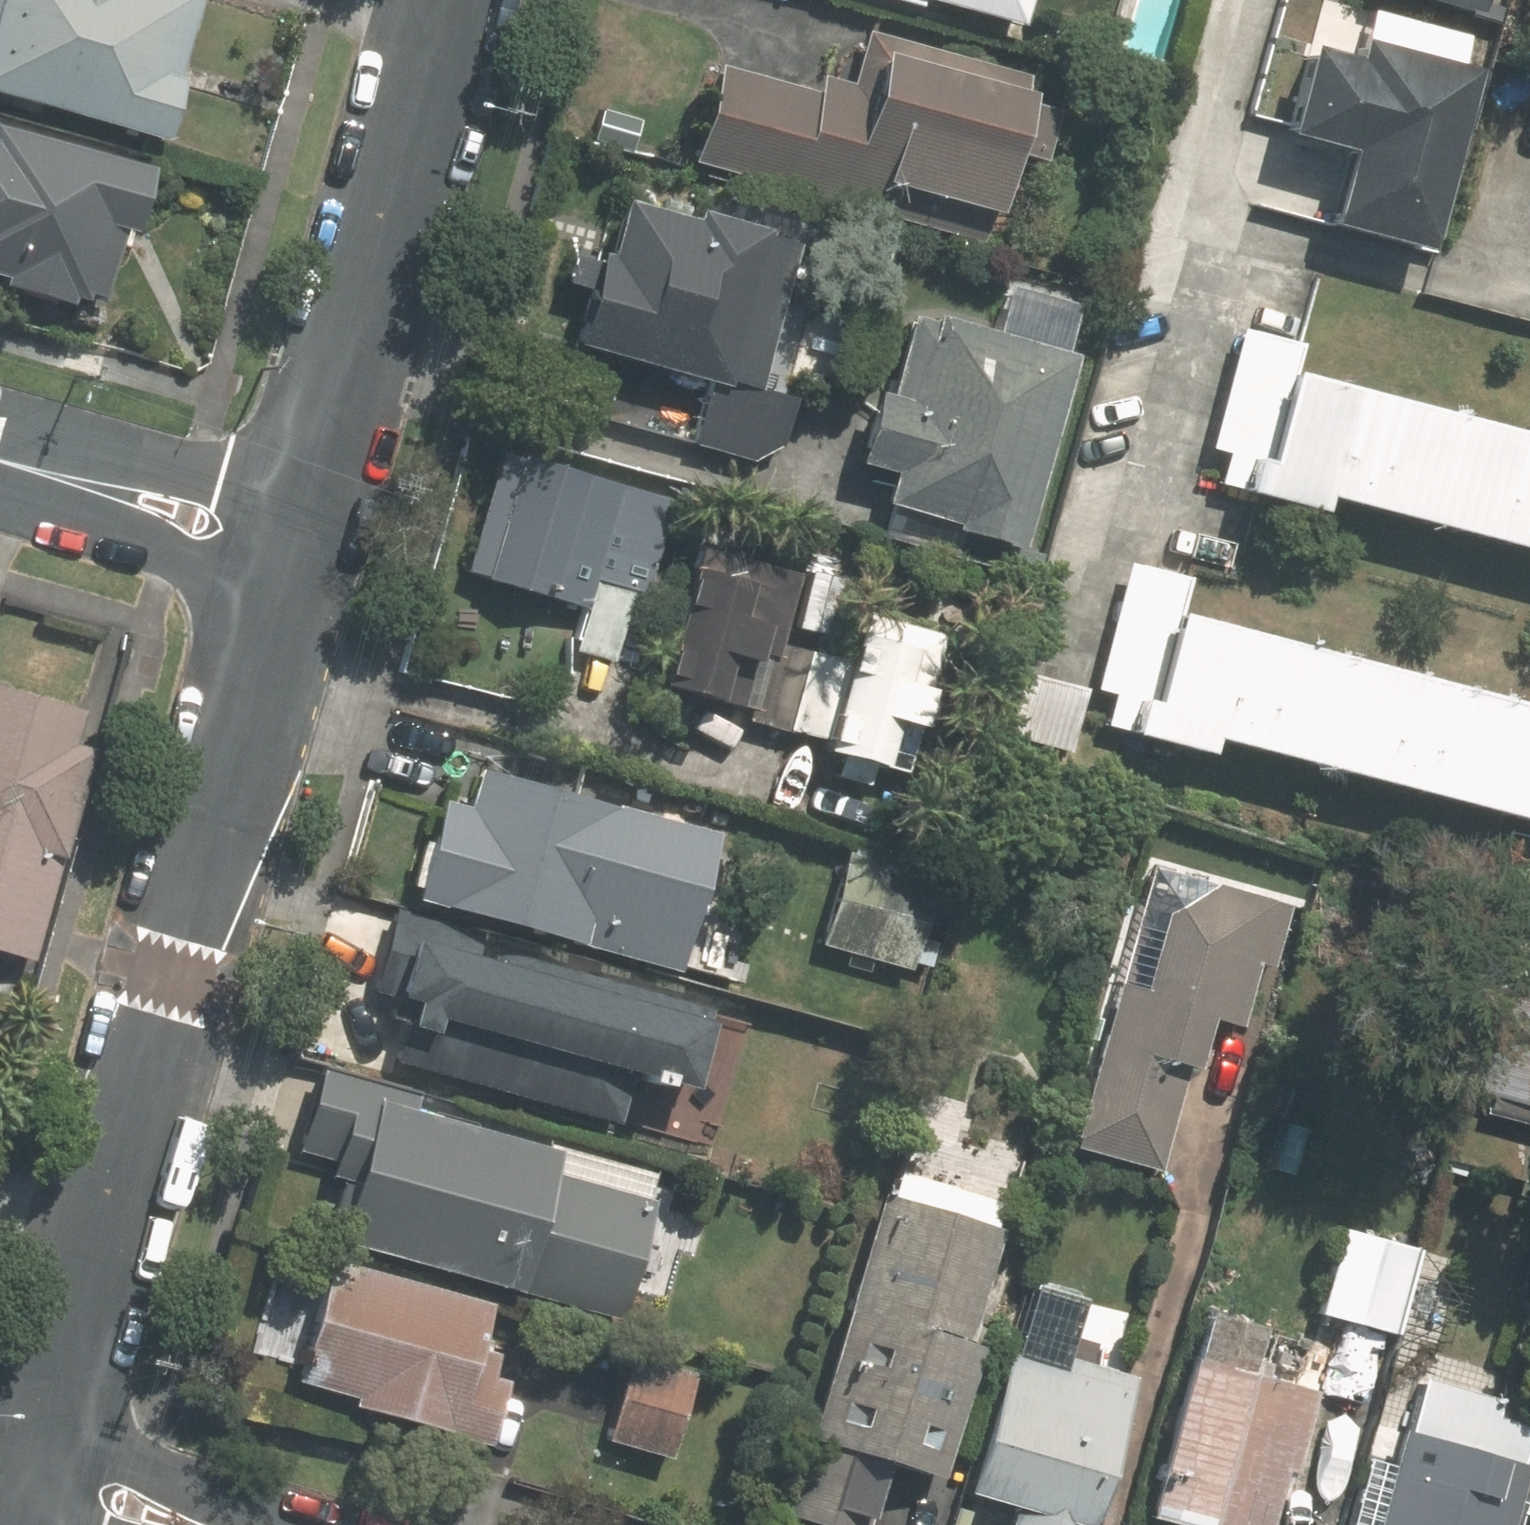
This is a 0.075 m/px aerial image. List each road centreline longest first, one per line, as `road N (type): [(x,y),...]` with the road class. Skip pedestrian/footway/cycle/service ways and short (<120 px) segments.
road 1 (tertiary): [(280,591),(43,1433)]
road 2 (tertiary): [(446,0),(305,496)]
road 3 (residential): [(280,591),(97,526),(48,474)]
road 4 (residential): [(48,474),(135,466),(225,473),(305,496)]
road 5 (residential): [(43,1433),(251,1508),(276,1524)]

